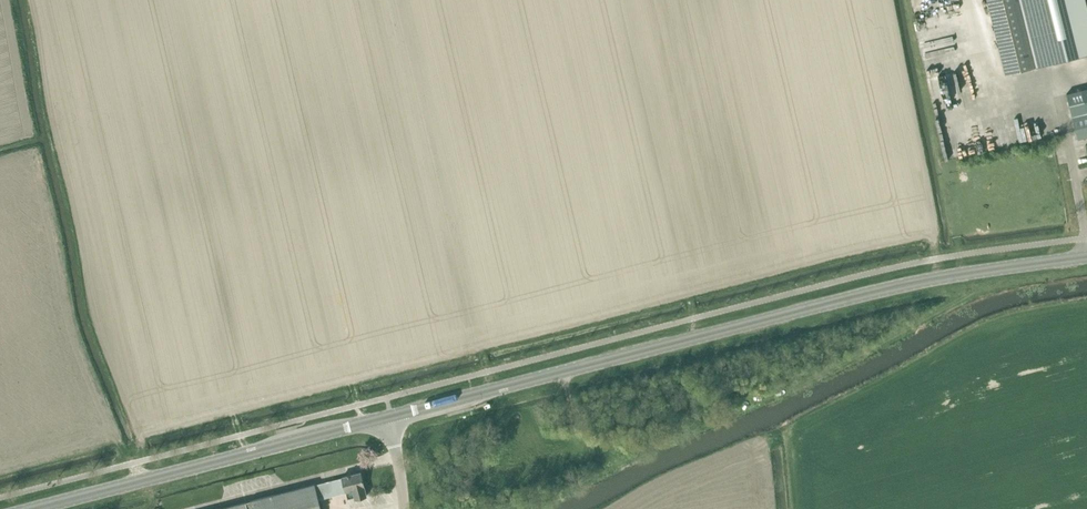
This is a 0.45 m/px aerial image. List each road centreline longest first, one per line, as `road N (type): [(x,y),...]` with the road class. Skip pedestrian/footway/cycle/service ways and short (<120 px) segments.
road 1 (primary): [(1086,257),(908,283),(390,416)]
road 2 (primary): [(390,416),(32,508)]

